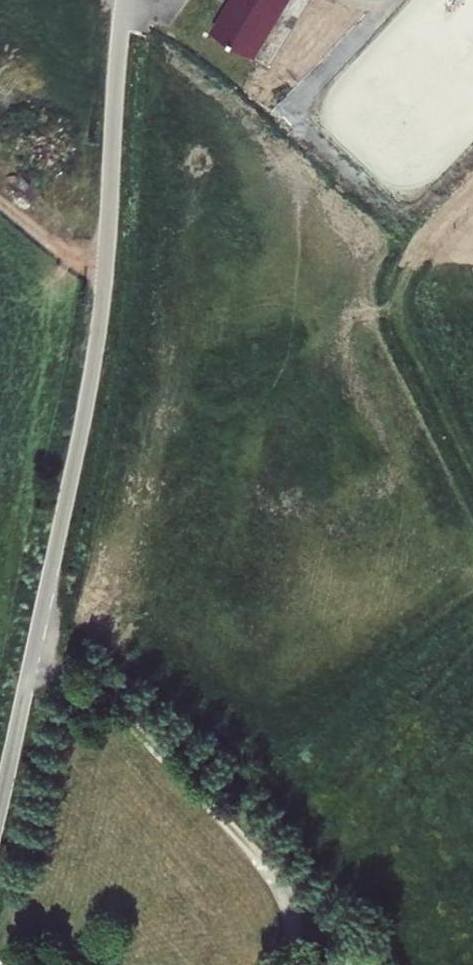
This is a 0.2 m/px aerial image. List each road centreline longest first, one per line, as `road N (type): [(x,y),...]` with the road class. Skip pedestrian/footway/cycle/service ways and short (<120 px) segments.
road 1 (unclassified): [(125,0),(100,333),(0,807)]

